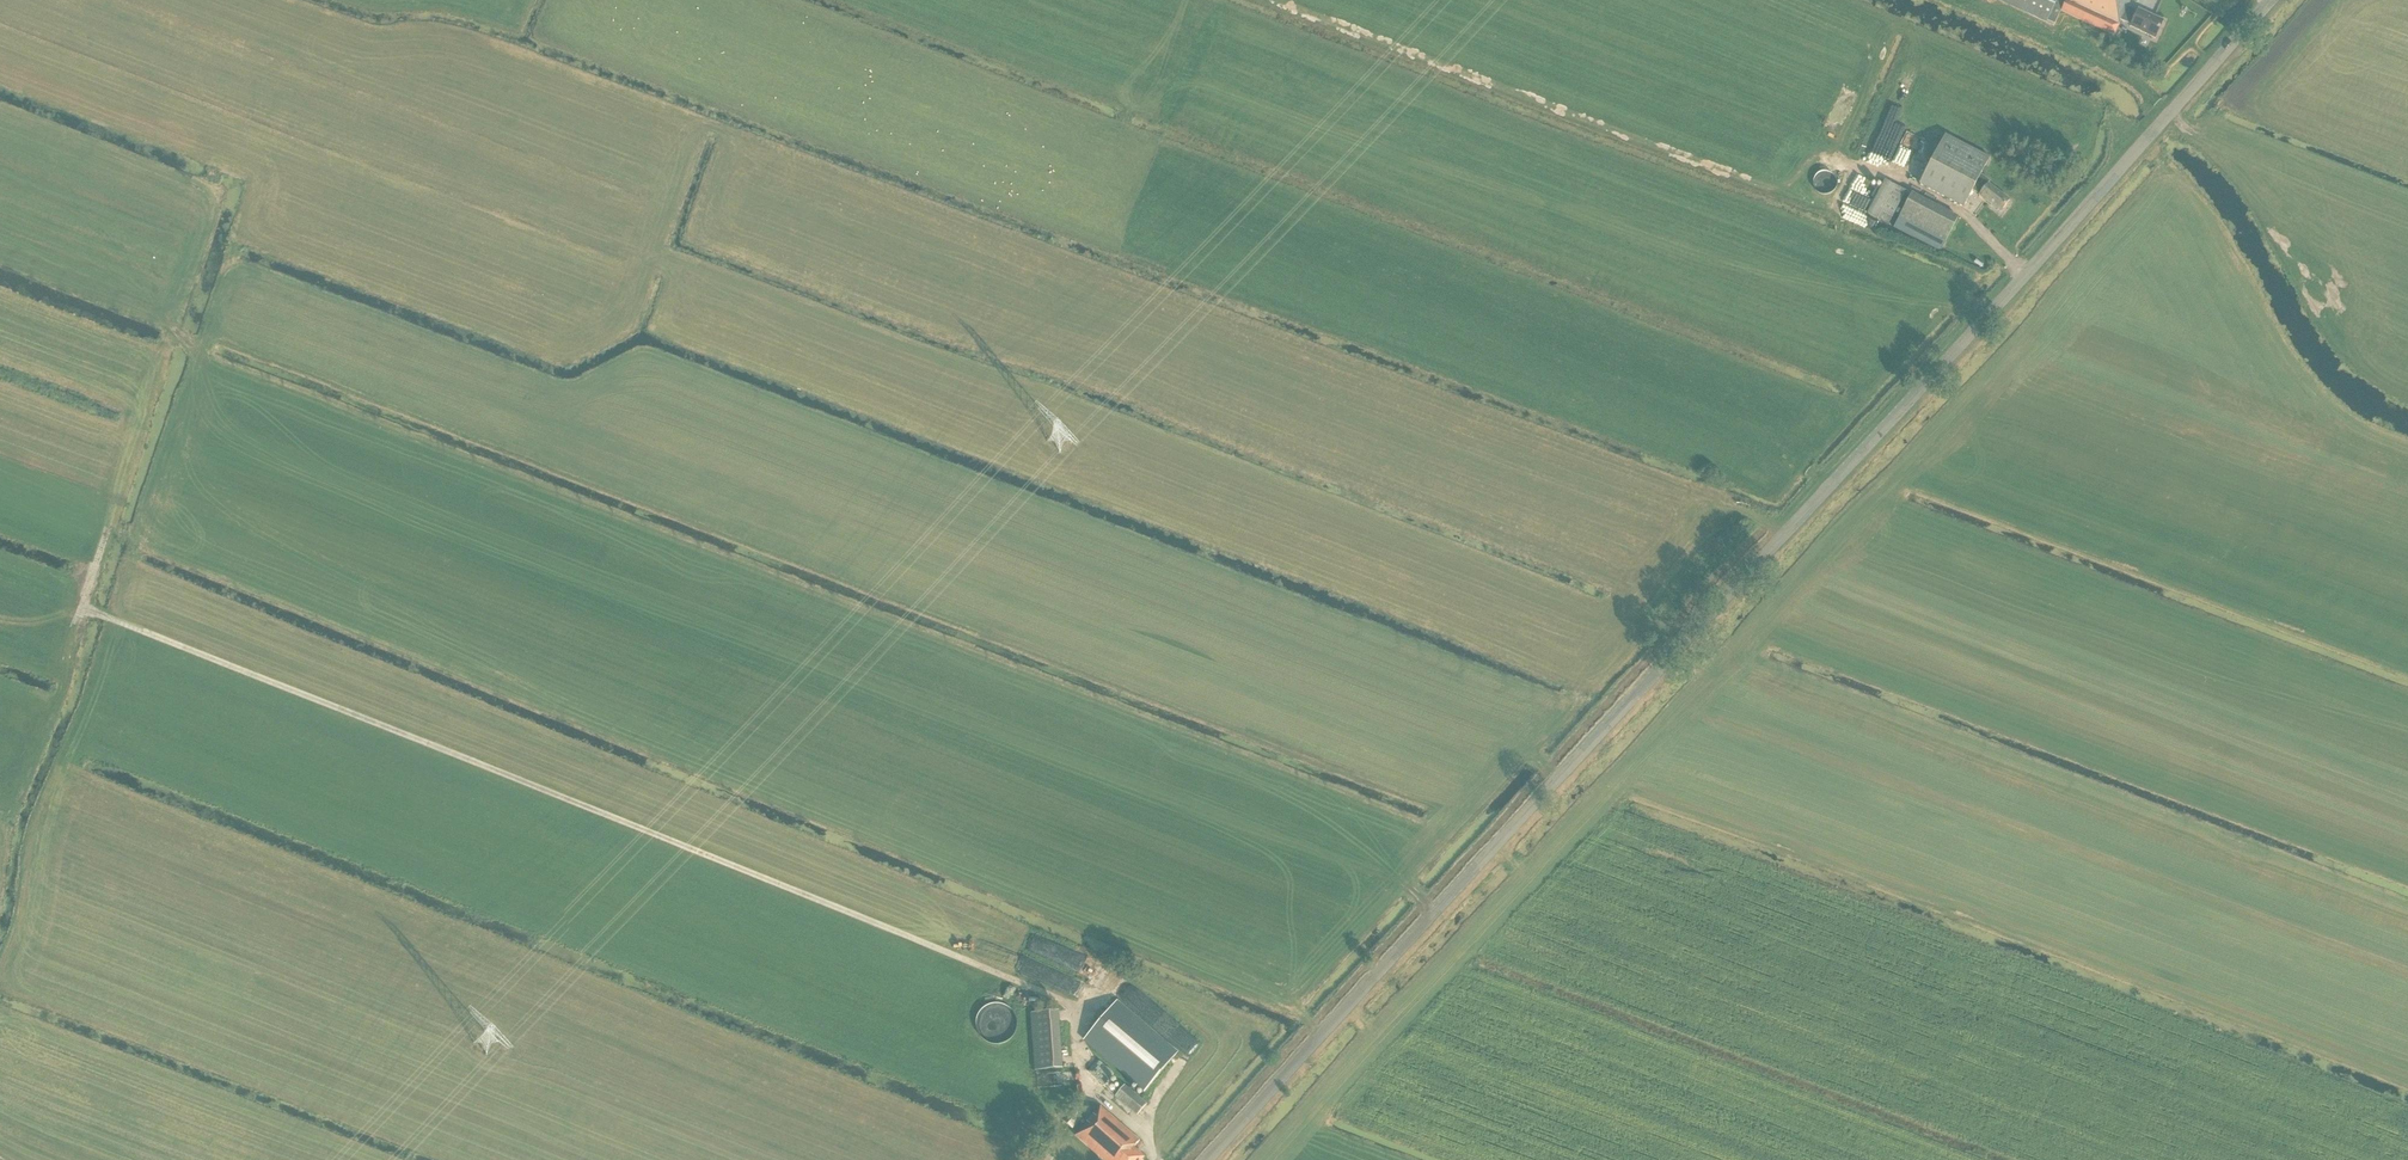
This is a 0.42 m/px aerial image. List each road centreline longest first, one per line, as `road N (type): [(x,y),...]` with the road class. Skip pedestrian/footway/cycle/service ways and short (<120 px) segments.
road 1 (tertiary): [(1199,1159),(2270,0)]

